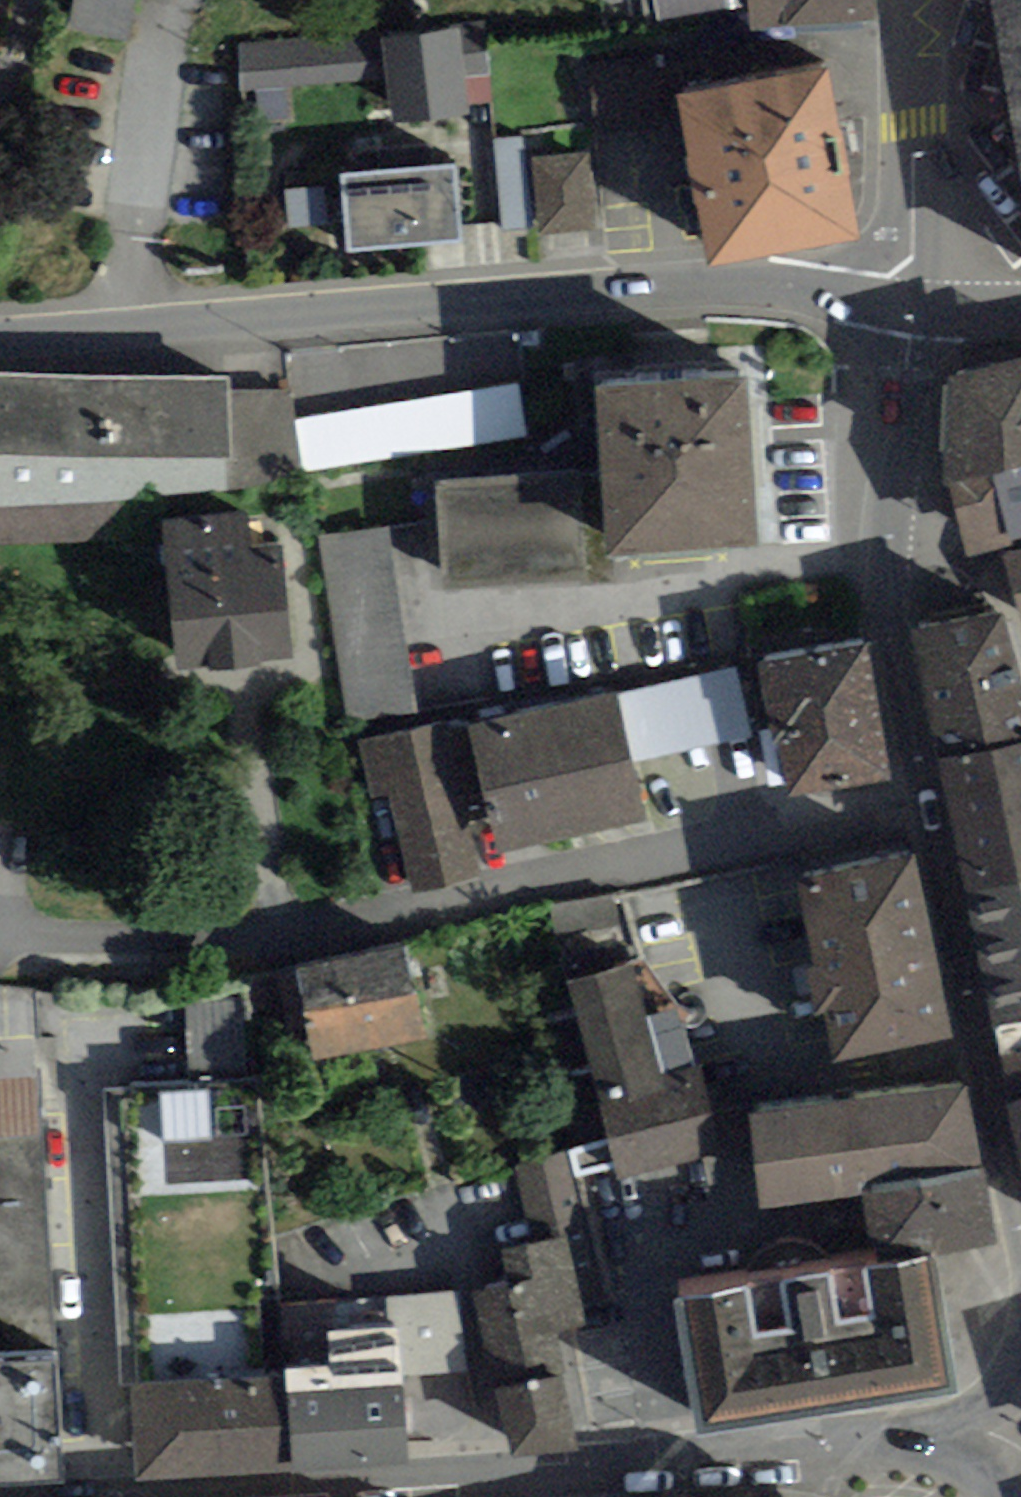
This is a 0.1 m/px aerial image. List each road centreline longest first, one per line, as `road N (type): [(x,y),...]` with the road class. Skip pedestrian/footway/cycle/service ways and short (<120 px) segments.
road 1 (tertiary): [(905,303),(785,285),(706,287),(0,338)]
road 2 (residential): [(166,1496),(837,1455),(974,1436),(1015,1445)]
road 3 (tertiary): [(1020,1228),(876,552)]
road 4 (residential): [(905,303),(915,126),(907,0)]
road 5 (tertiary): [(876,552),(905,303)]
road 6 (residential): [(1020,658),(1004,592),(876,552)]

